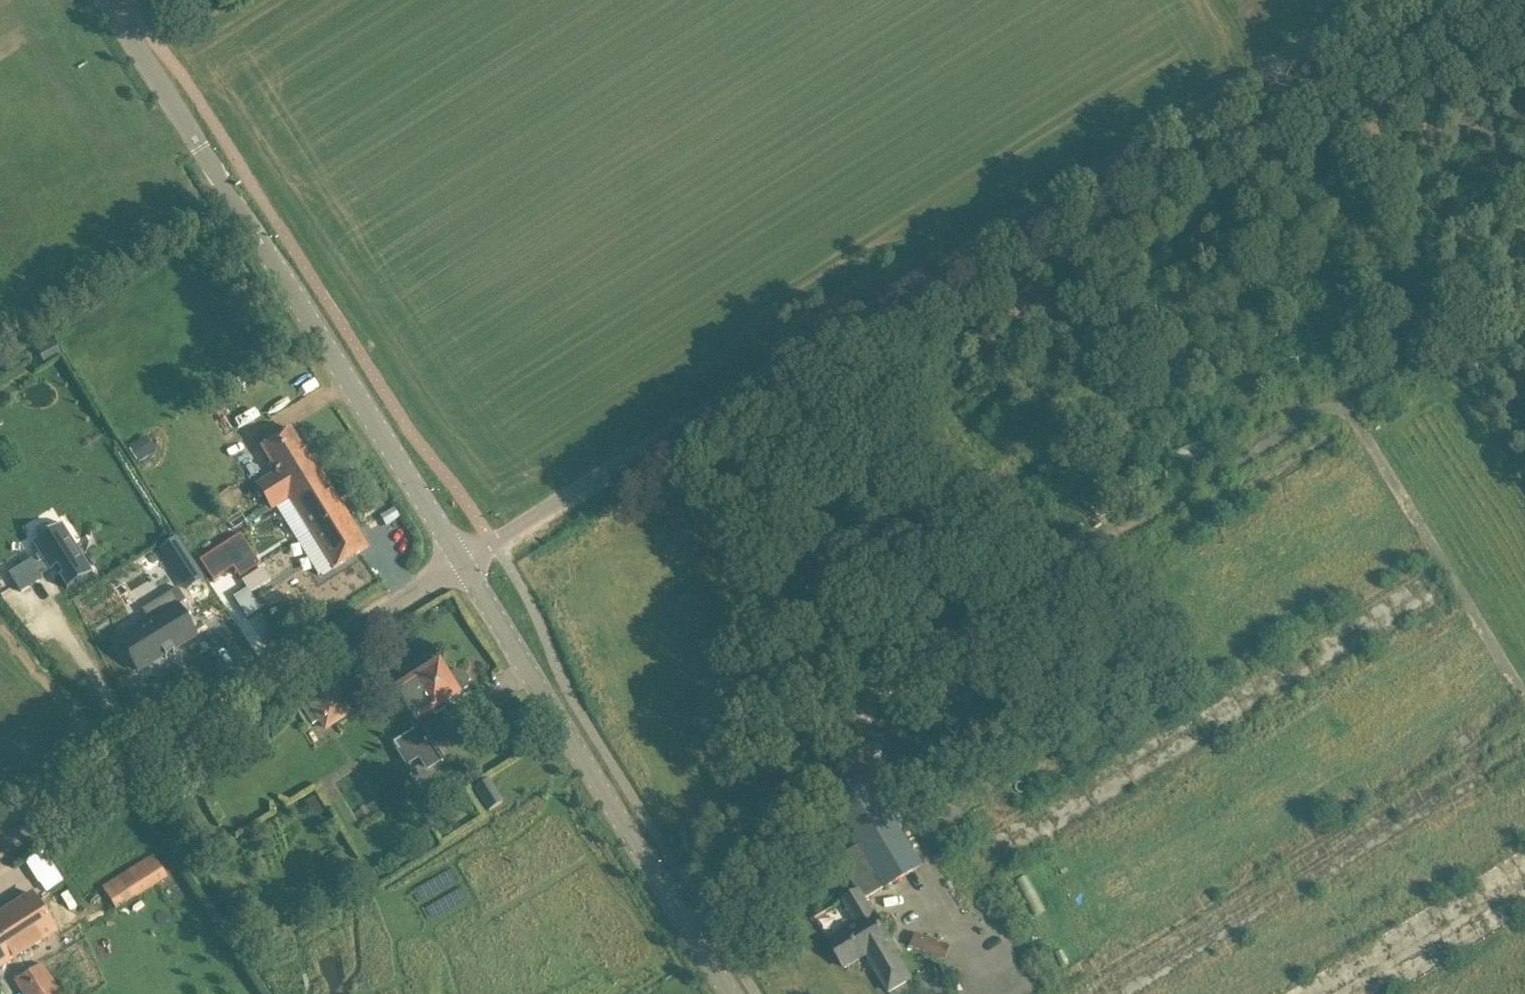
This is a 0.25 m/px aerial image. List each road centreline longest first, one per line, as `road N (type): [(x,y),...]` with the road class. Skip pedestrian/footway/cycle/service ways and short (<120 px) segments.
road 1 (unclassified): [(461,557),(1371,0)]
road 2 (tertiary): [(461,557),(105,0)]
road 3 (unclassified): [(0,853),(461,557)]
road 4 (tertiary): [(734,993),(461,557)]

